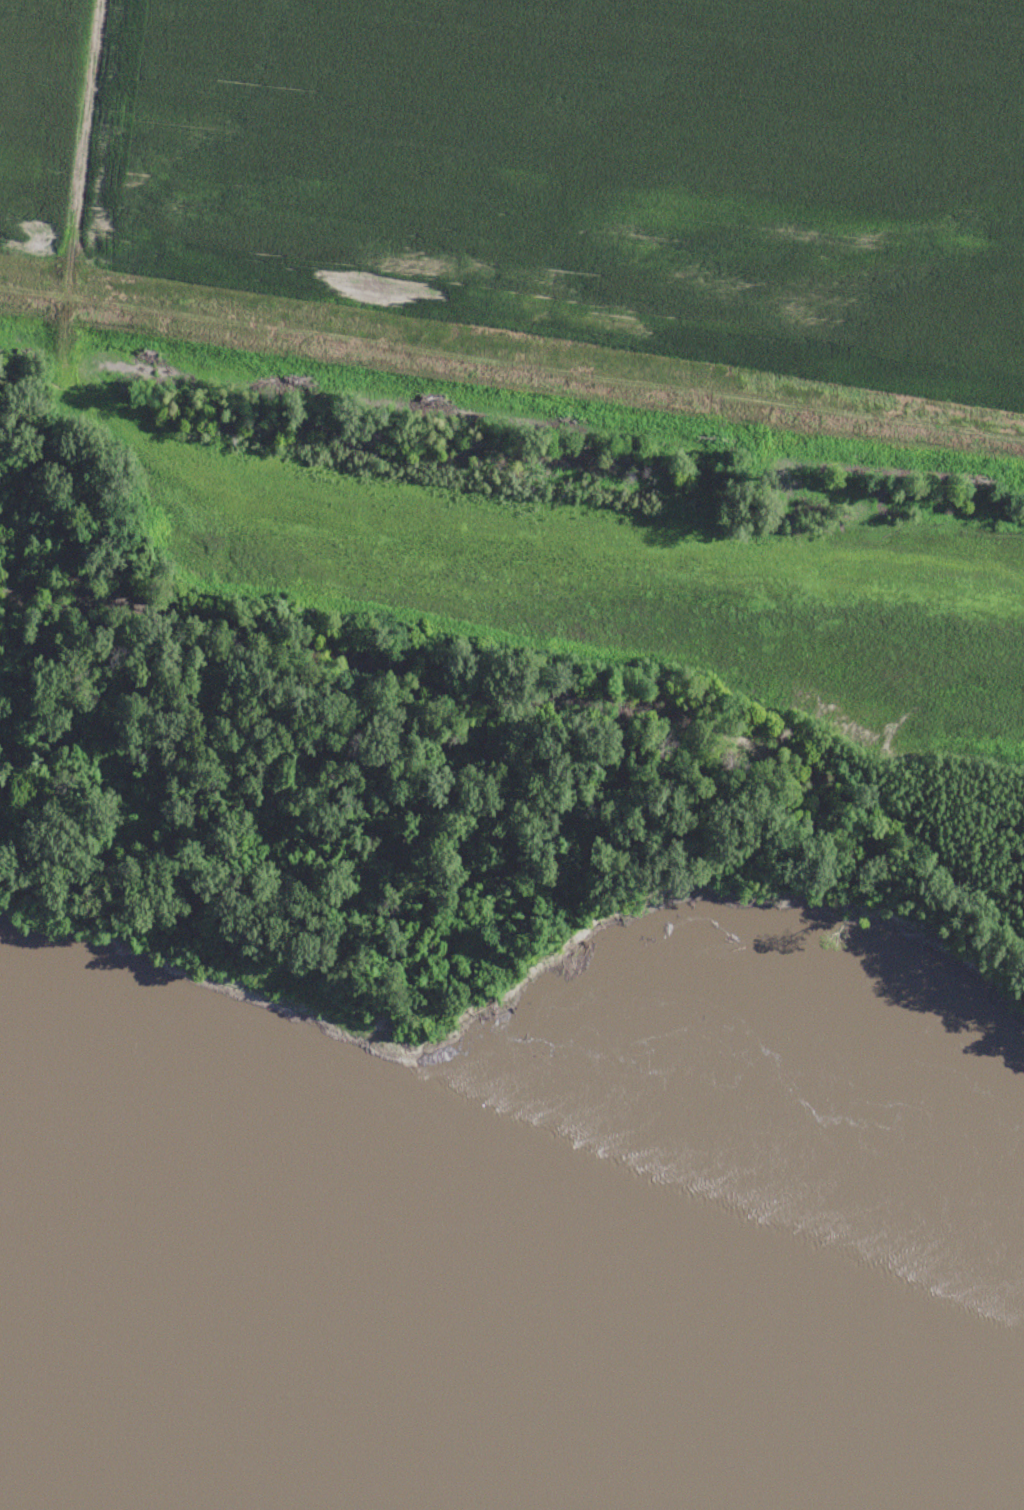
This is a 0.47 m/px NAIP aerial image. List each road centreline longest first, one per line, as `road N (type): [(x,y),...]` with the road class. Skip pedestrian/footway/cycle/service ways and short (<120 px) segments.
road 1 (track): [(104,0),(74,247),(68,375),(79,398),(127,428)]

